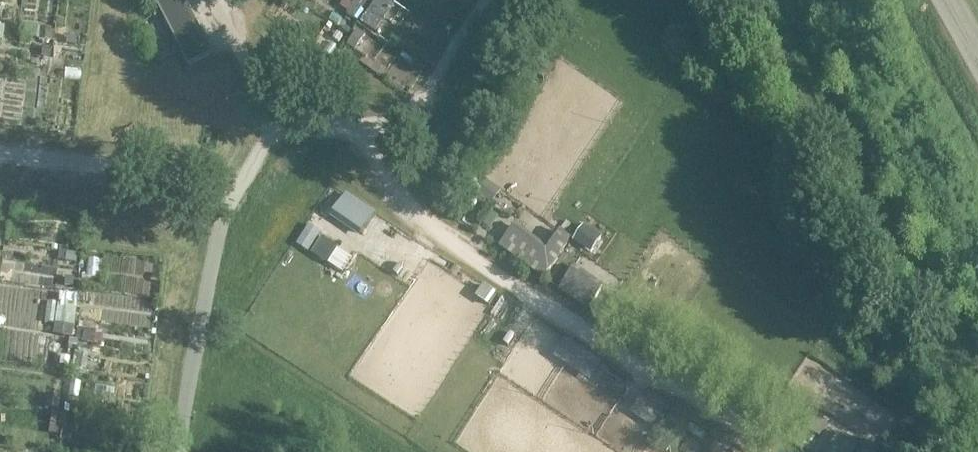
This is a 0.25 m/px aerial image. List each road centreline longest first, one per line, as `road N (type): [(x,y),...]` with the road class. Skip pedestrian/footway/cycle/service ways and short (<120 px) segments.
road 1 (unclassified): [(181,451),(226,204)]
road 2 (unclassified): [(226,204),(277,128),(213,0)]
road 3 (unclassified): [(0,153),(140,169),(226,204)]

